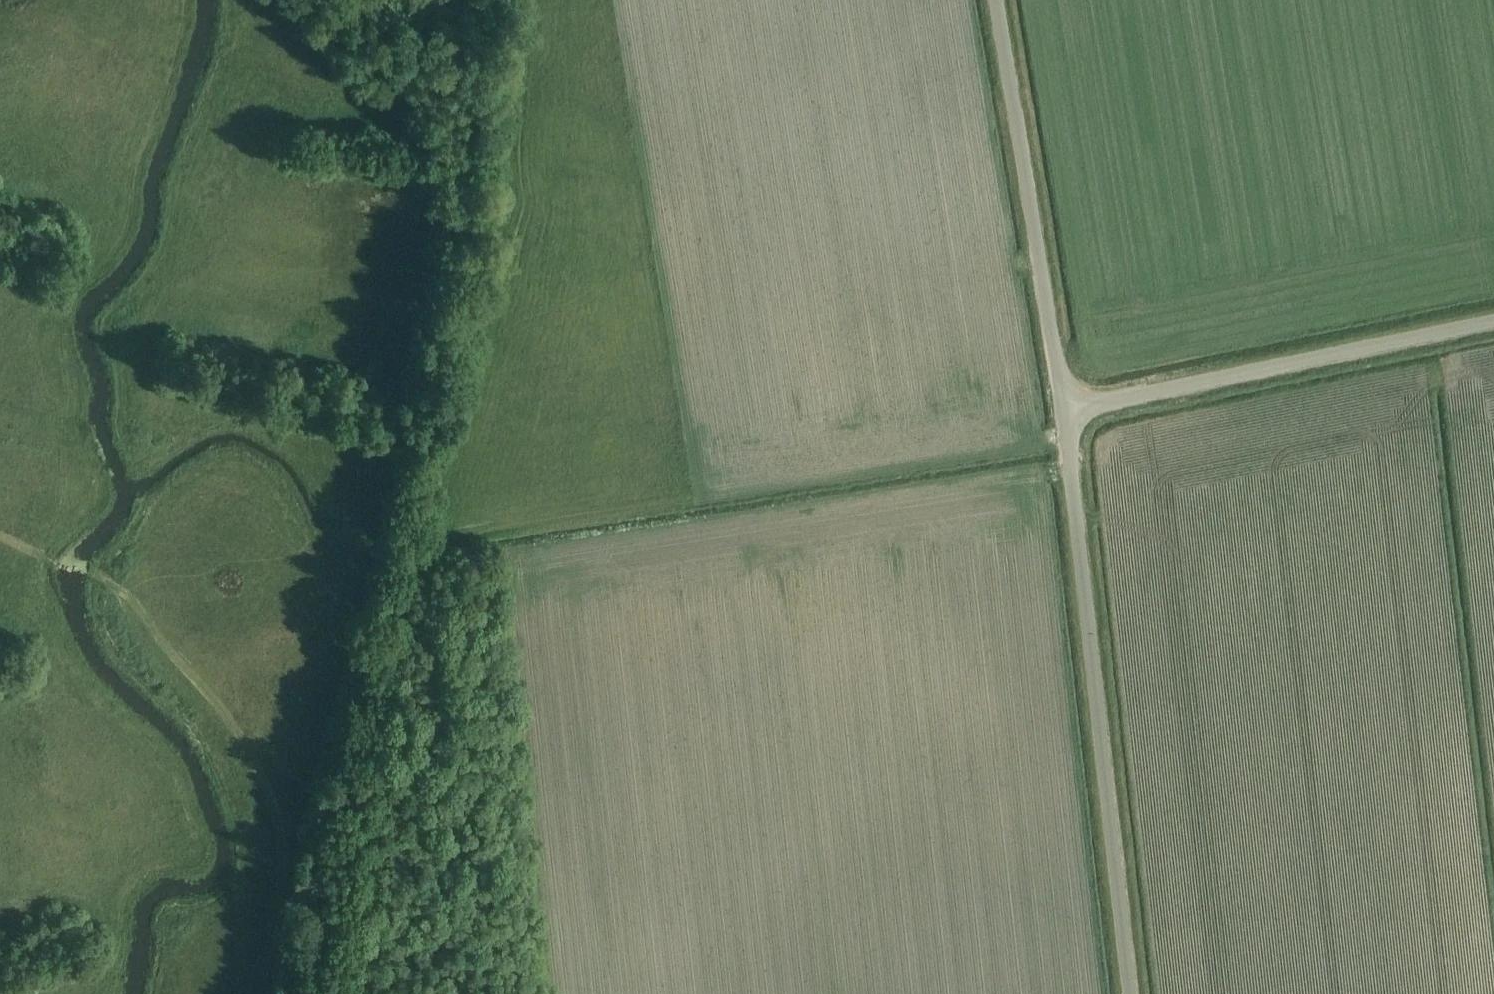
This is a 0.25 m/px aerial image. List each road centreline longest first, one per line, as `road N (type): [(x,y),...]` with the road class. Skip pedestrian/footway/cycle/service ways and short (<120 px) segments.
road 1 (unclassified): [(1131,993),(1067,414)]
road 2 (unclassified): [(1067,414),(1493,325)]
road 3 (unclassified): [(1067,414),(997,0)]

